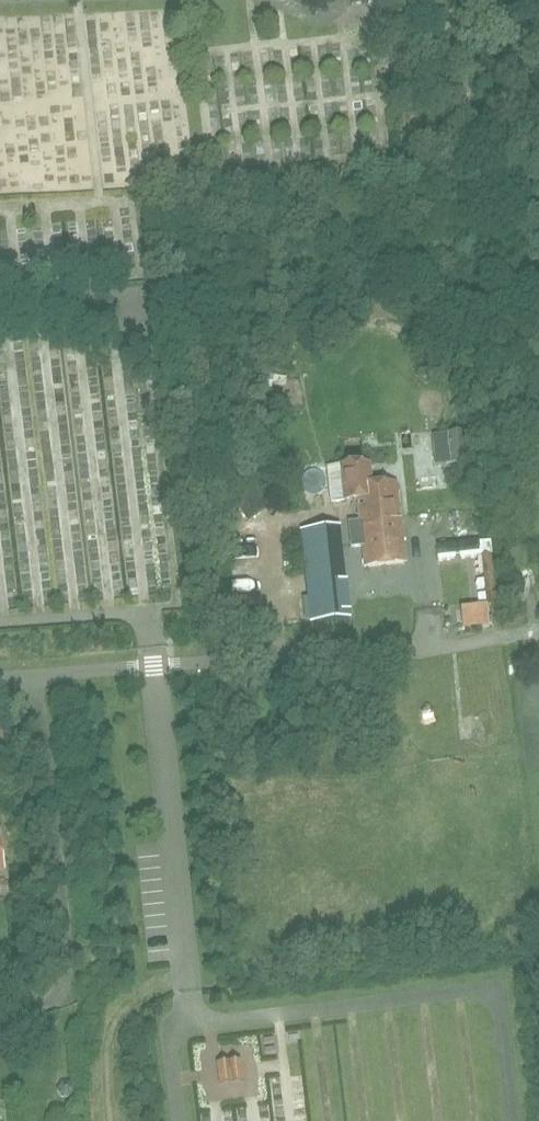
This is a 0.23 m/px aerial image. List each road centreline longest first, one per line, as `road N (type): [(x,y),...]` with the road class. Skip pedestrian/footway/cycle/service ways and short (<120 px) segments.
road 1 (residential): [(538,628),(428,649),(36,676)]
road 2 (residential): [(0,1024),(59,994),(66,972),(36,676)]

